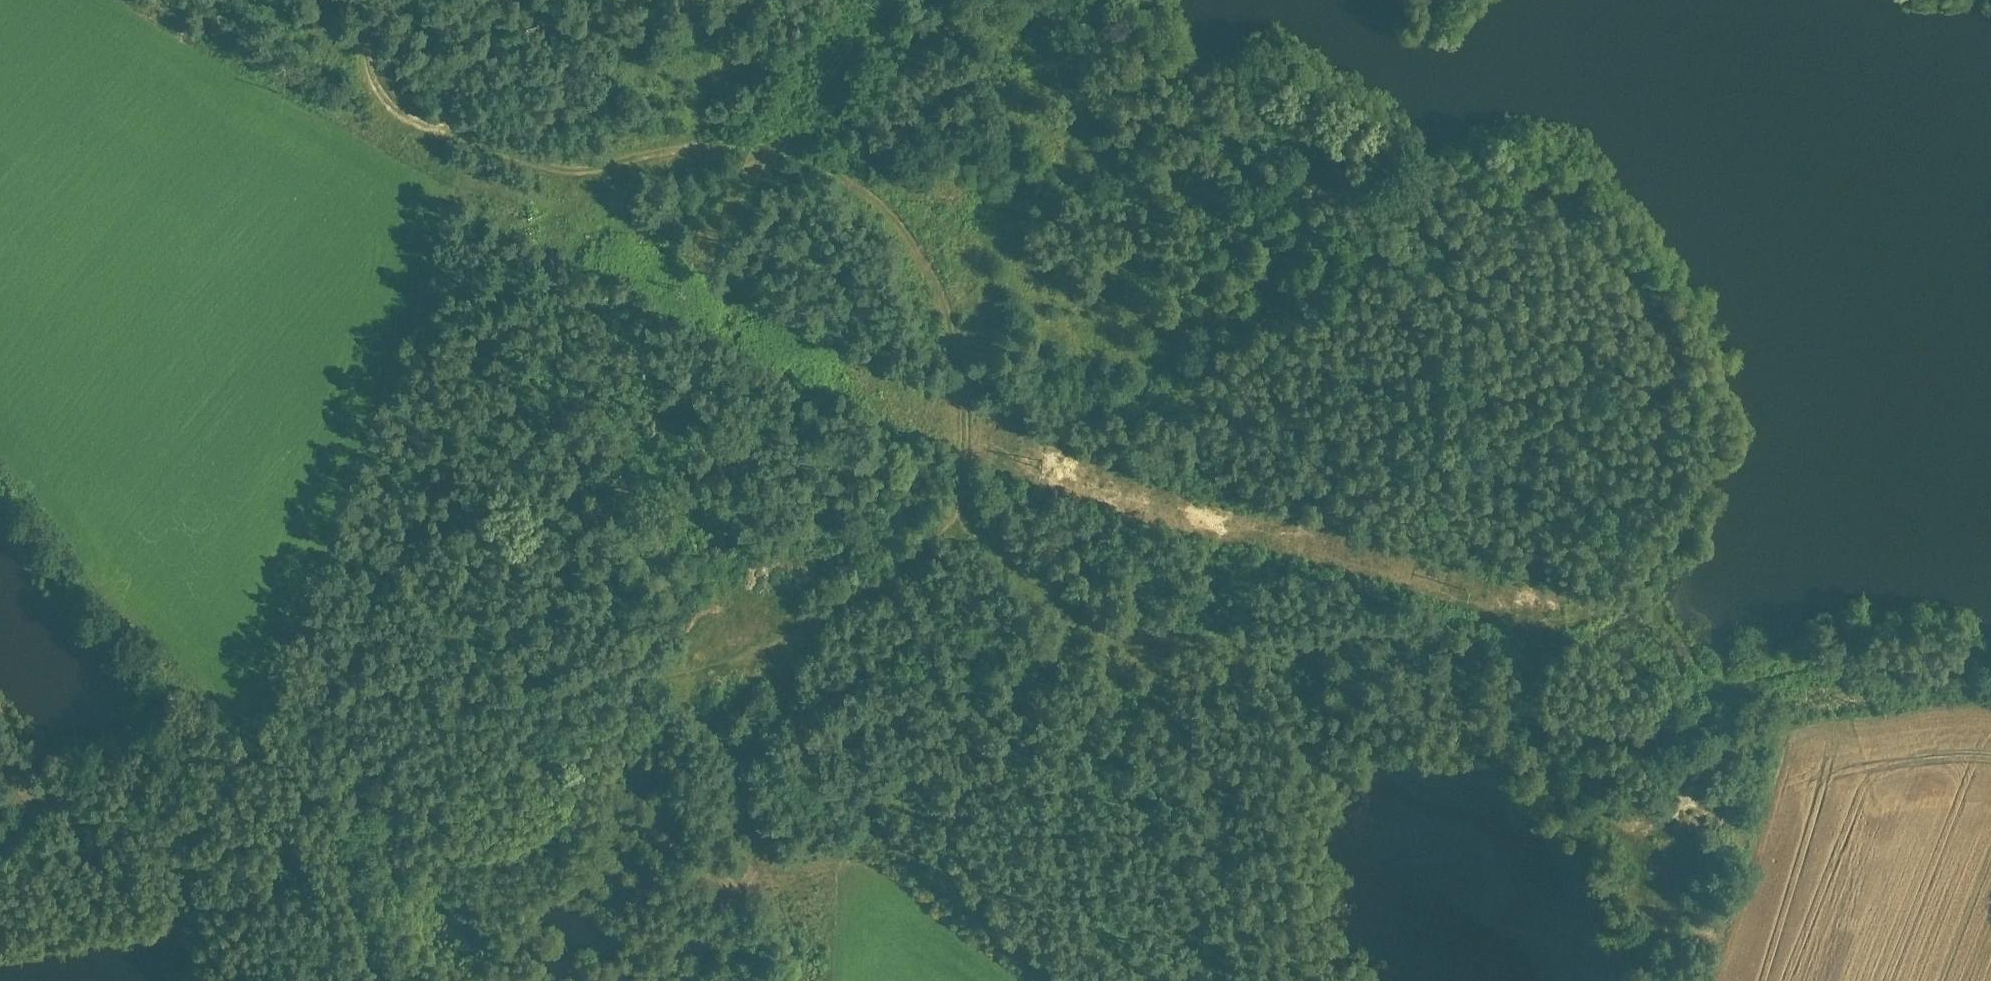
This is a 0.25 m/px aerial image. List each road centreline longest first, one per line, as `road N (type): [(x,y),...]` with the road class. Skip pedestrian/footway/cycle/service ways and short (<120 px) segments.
road 1 (track): [(371,0),(367,66),(401,113),(463,141),(616,166),(715,146),(807,164),(889,217),(951,318),(979,407),(954,488),(905,567),(731,677),(720,720),(754,828),(782,874)]
road 2 (track): [(623,980),(691,895),(782,874)]

